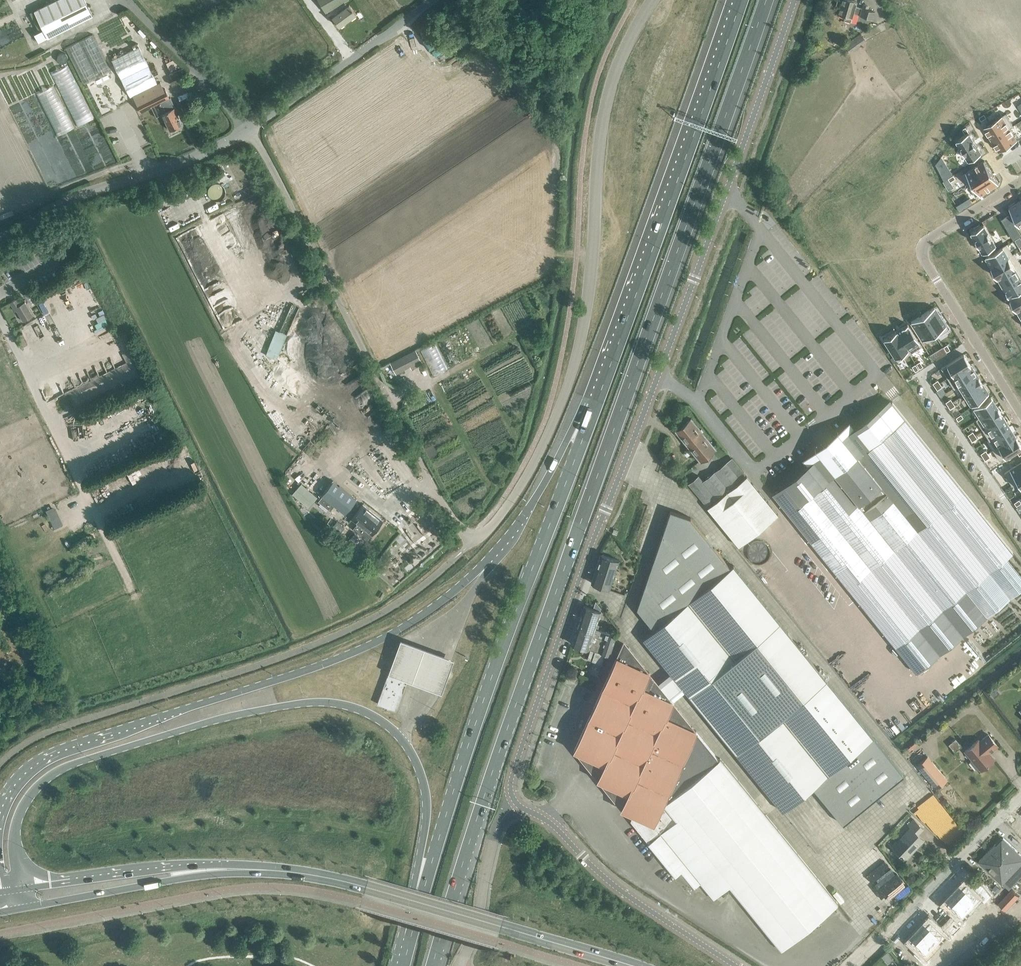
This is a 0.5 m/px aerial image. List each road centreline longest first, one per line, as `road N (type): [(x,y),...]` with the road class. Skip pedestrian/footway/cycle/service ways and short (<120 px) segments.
road 1 (tertiary): [(517,804),(511,778),(545,677),(794,0)]
road 2 (primary): [(432,965),(481,803),(700,188)]
road 3 (primary): [(596,405),(485,563),(423,615),(335,661),(65,748),(24,773),(0,813)]
road 4 (primary): [(22,889),(16,824),(53,774),(213,721),(326,702),(389,726),(421,776),(426,816),(412,935)]
road 5 (unclassified): [(475,540),(517,494),(567,394),(586,313),(611,88),(653,0)]
road 6 (primary): [(596,405),(483,702),(412,935)]
road 7 (unclassified): [(475,540),(458,530),(431,483),(250,128)]
road 8 (secondary): [(632,965),(339,881),(219,869)]
road 9 (residential): [(1020,420),(921,251),(922,243),(1012,188)]
road 10 (unclassified): [(0,239),(60,204),(184,163),(250,128)]
road 11 (tertiary): [(736,965),(618,889),(552,825),(517,804)]
road 12 (primary): [(677,180),(596,405)]
road 13 (unclassified): [(854,965),(1020,797)]
road 14 (unclassified): [(250,128),(430,0)]
road 15 (secondary): [(17,909),(219,869)]
road 16 (motorway): [(700,188),(767,0)]
road 17 (secondary): [(219,869),(171,866),(22,889)]
road 18 (motorway): [(738,0),(677,180)]
road 19 (unclassified): [(459,965),(497,829),(517,804)]
road 20 (unclassified): [(135,0),(250,128)]

